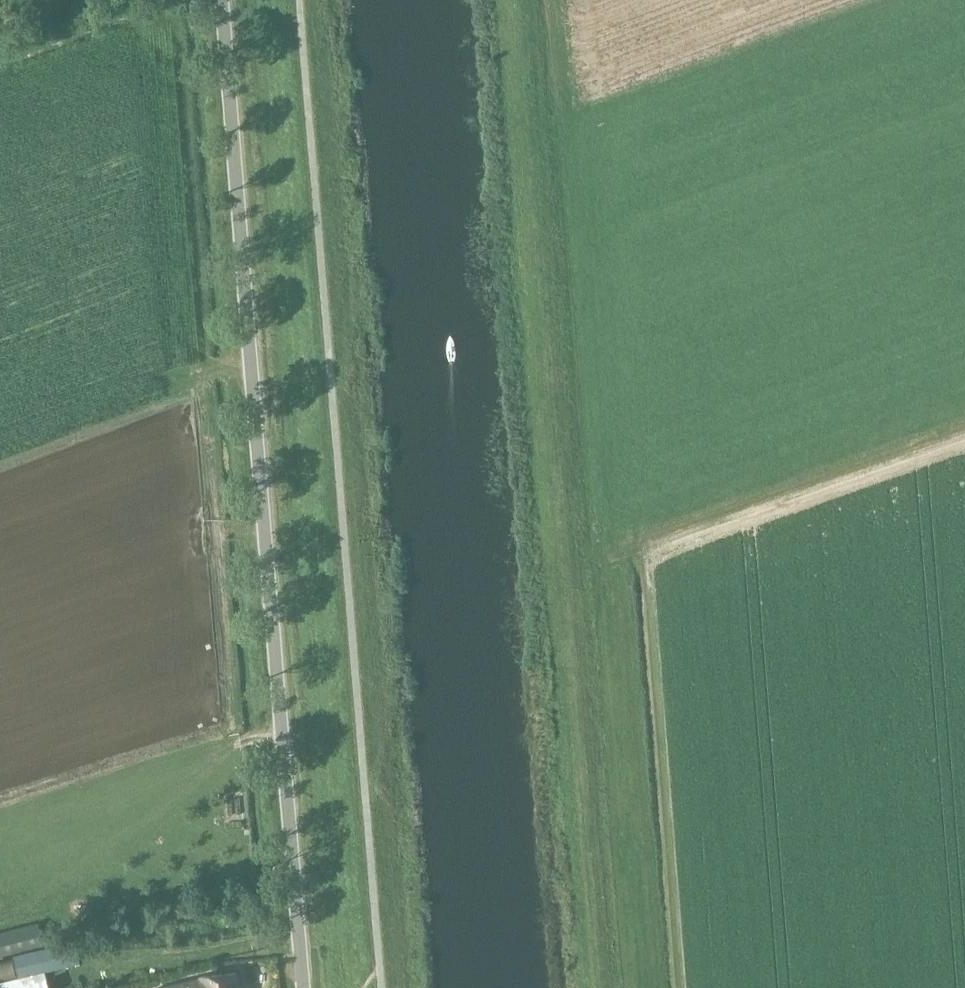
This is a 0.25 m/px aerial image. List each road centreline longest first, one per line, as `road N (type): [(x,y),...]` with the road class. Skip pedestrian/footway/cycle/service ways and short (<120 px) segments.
road 1 (unclassified): [(302,987),(221,0)]

